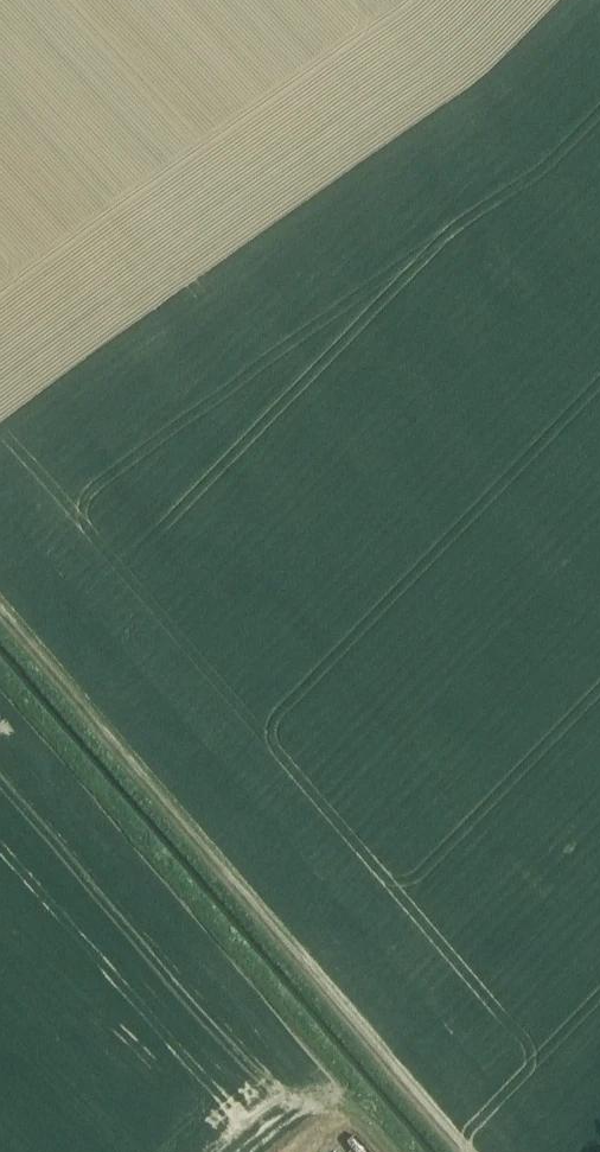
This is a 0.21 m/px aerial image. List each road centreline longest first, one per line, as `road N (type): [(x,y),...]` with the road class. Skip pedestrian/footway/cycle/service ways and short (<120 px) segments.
road 1 (unclassified): [(0,612),(463,1151)]

